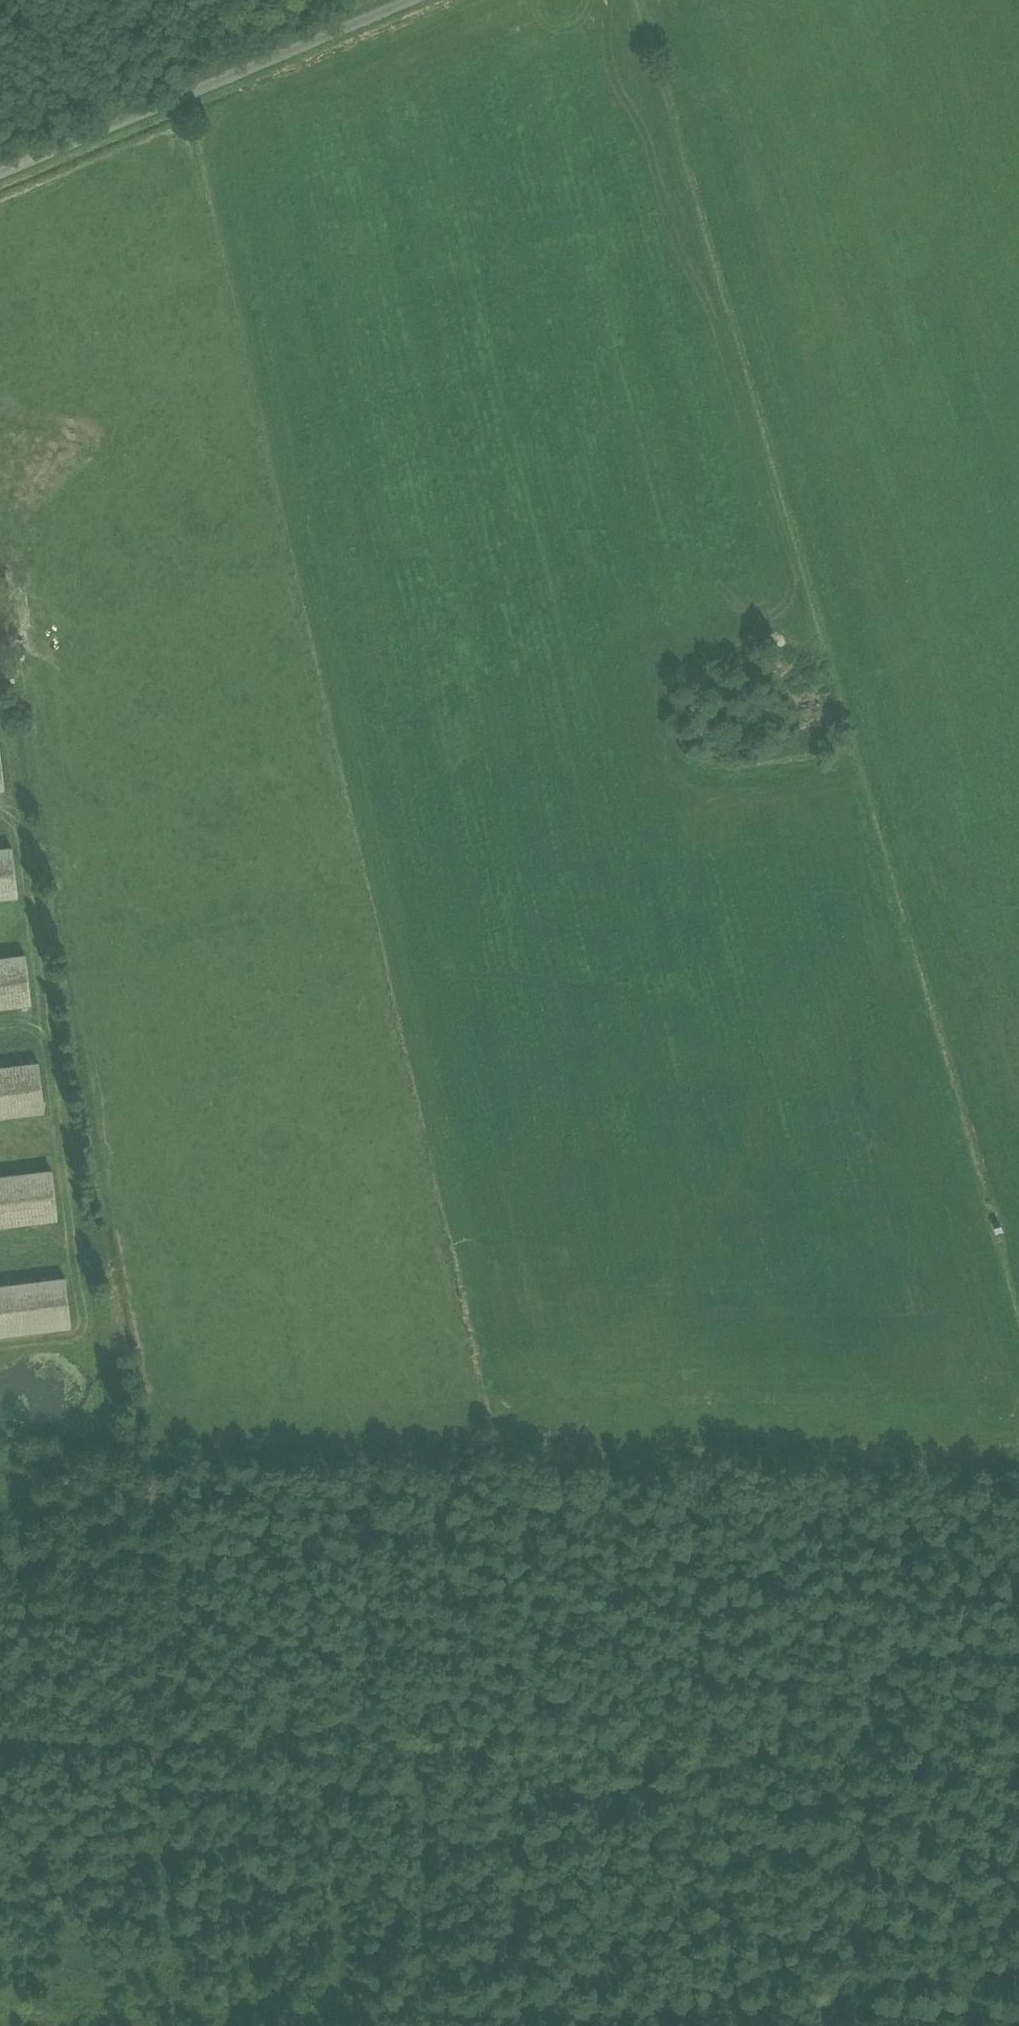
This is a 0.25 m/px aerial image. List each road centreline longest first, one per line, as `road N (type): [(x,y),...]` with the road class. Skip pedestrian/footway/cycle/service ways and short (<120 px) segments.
road 1 (unclassified): [(417,0),(0,177)]

